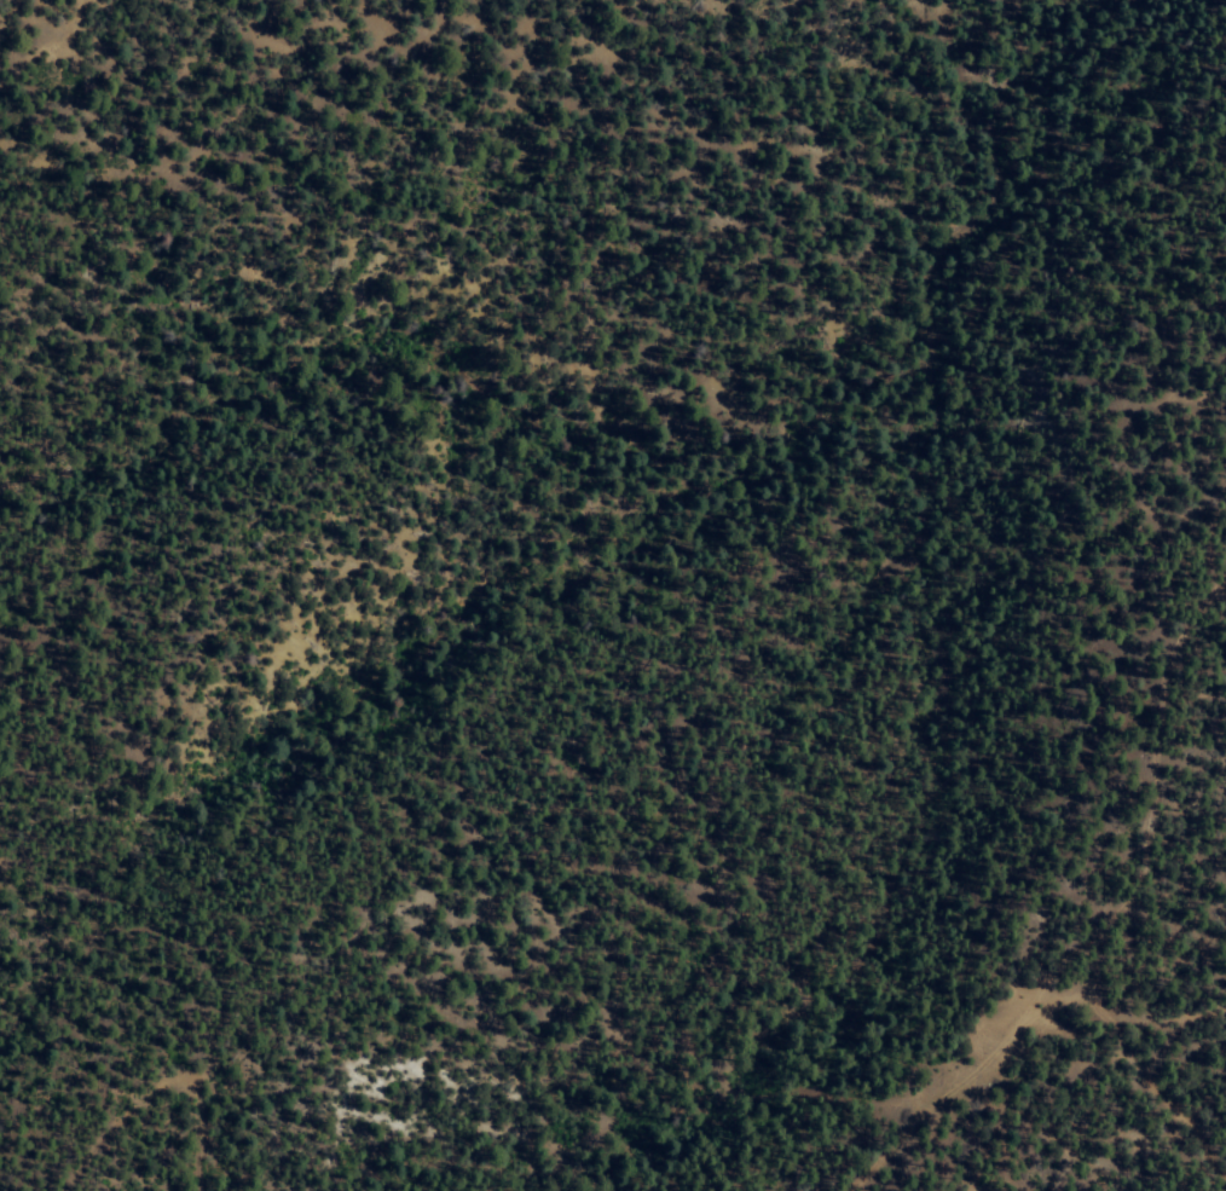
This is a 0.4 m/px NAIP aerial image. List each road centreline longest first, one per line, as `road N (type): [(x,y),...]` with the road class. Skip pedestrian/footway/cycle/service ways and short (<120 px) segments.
road 1 (residential): [(177,1190),(164,994),(106,924),(0,859)]
road 2 (residential): [(1084,1190),(979,1147),(856,1190)]

